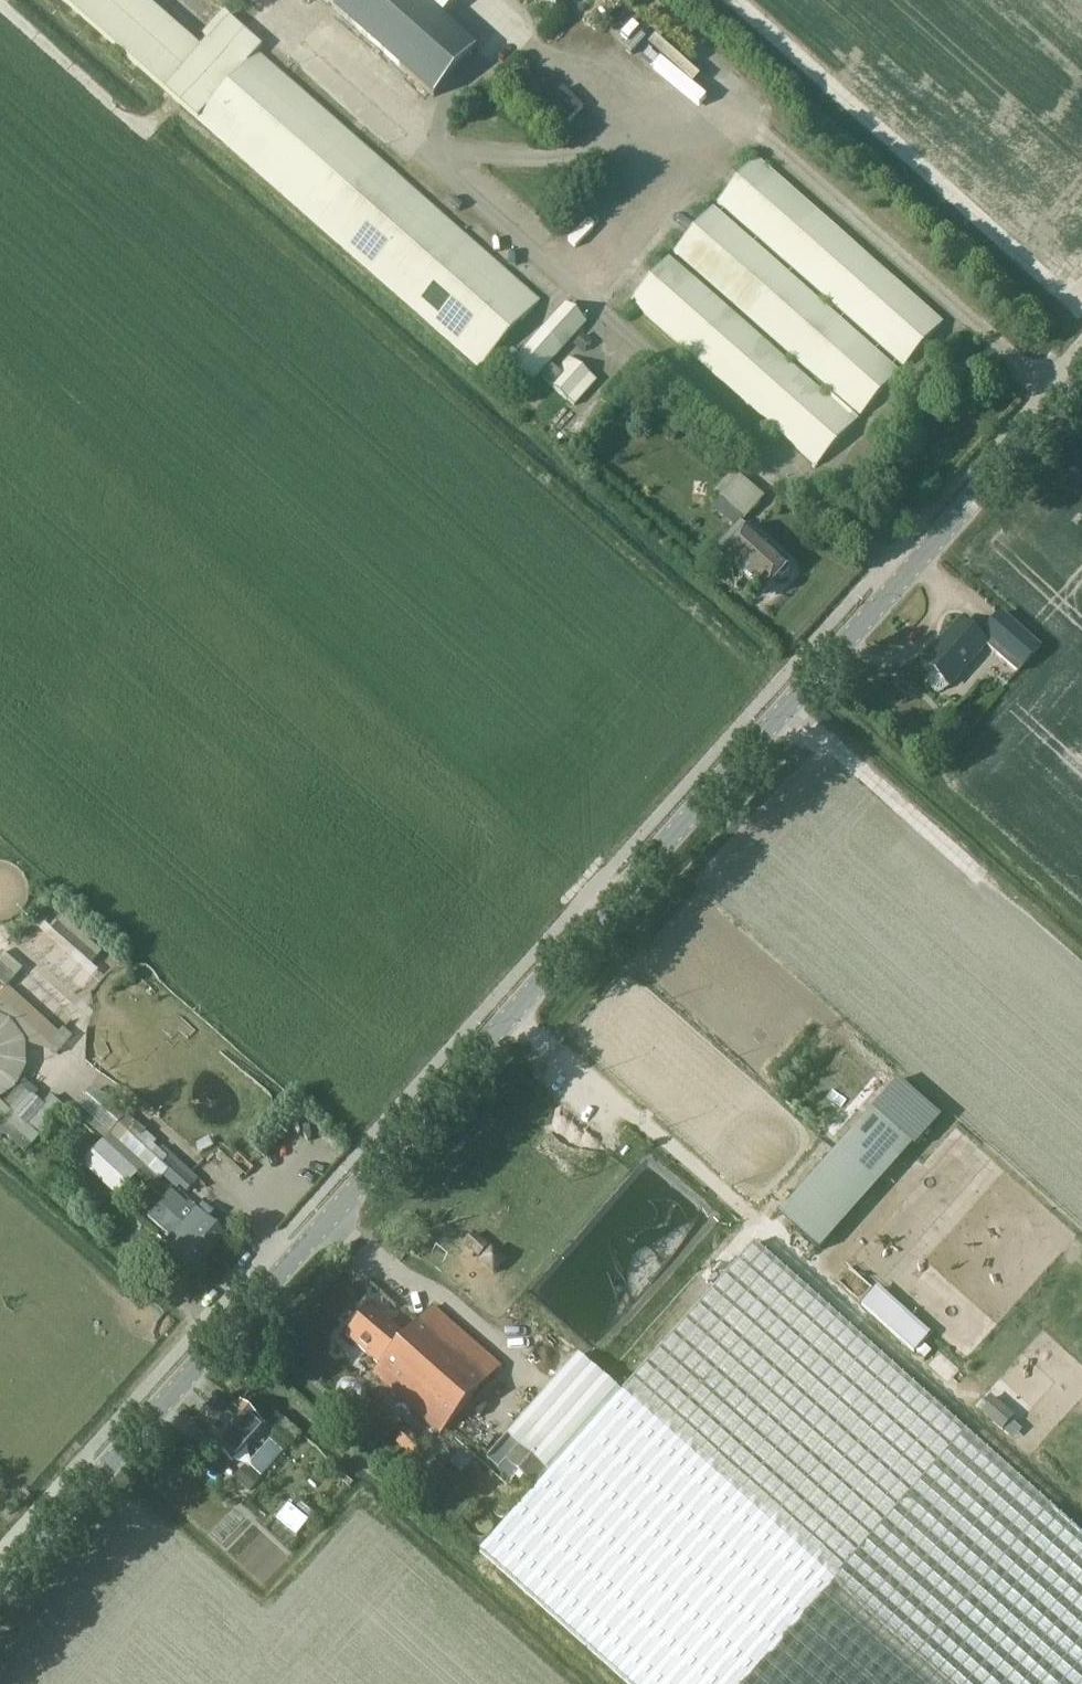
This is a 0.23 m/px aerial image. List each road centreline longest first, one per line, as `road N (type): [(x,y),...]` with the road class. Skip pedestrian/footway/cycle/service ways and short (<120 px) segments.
road 1 (tertiary): [(0,1585),(1081,377)]
road 2 (track): [(731,0),(1081,313)]
road 3 (track): [(148,132),(0,3)]

